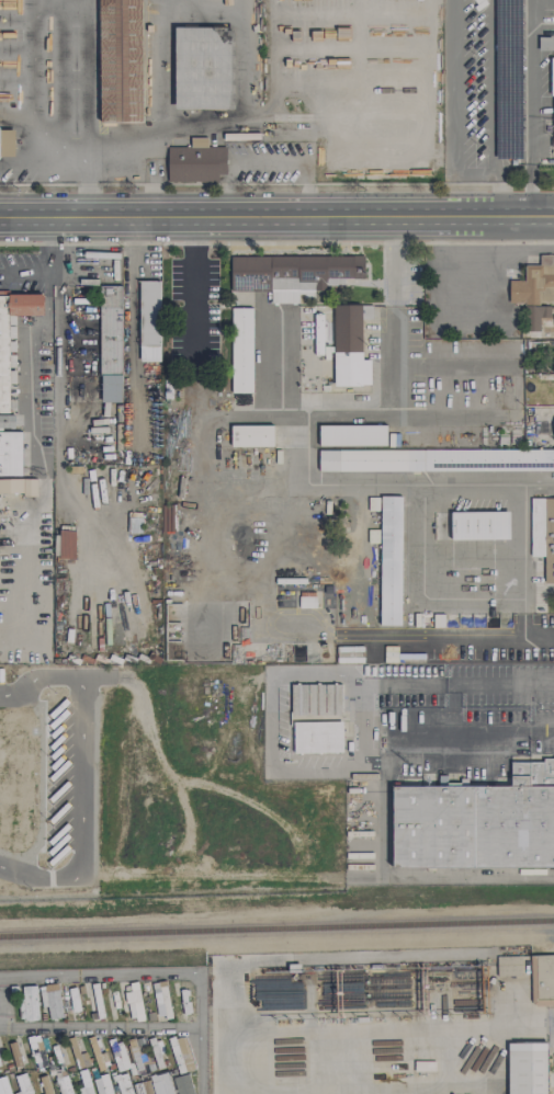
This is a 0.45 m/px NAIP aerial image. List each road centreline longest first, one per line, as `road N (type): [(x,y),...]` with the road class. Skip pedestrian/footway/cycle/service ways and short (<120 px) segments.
road 1 (tertiary): [(553,214),(0,219)]

